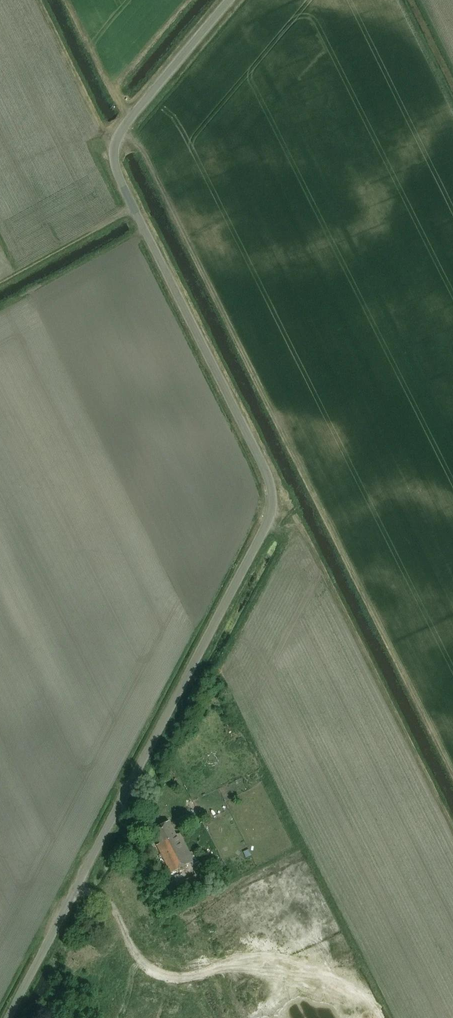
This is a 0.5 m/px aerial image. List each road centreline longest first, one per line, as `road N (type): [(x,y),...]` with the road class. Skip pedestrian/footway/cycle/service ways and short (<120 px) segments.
road 1 (track): [(122,129),(141,149),(452,772)]
road 2 (unclassified): [(268,479),(269,513),(8,1017)]
road 3 (unclassified): [(268,479),(113,159),(122,129),(234,0)]
road 4 (track): [(269,513),(303,531),(452,829)]

